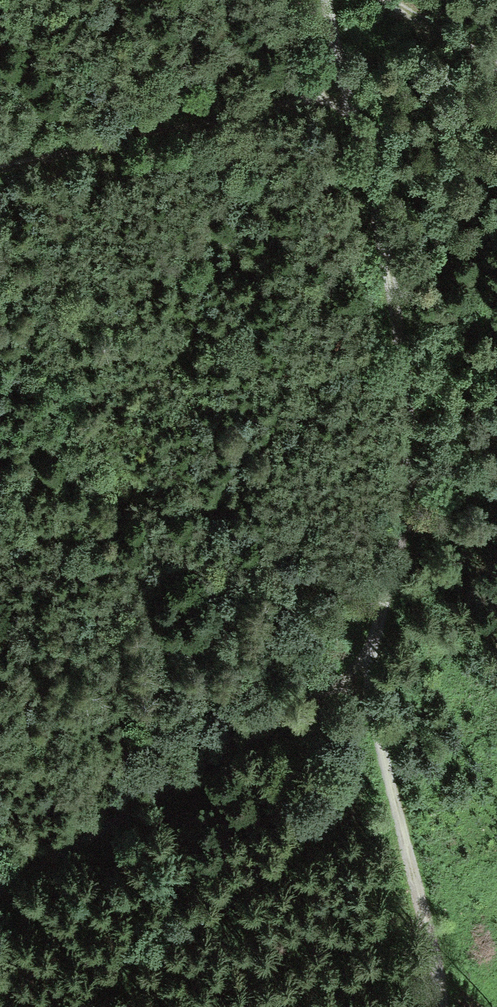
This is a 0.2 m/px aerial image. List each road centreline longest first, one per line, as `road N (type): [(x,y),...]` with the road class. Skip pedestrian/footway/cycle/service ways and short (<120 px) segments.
road 1 (track): [(329,0),(406,376),(403,516),(366,665),(430,1006)]
road 2 (track): [(0,880),(366,665)]
road 3 (track): [(346,82),(217,121),(0,163)]

